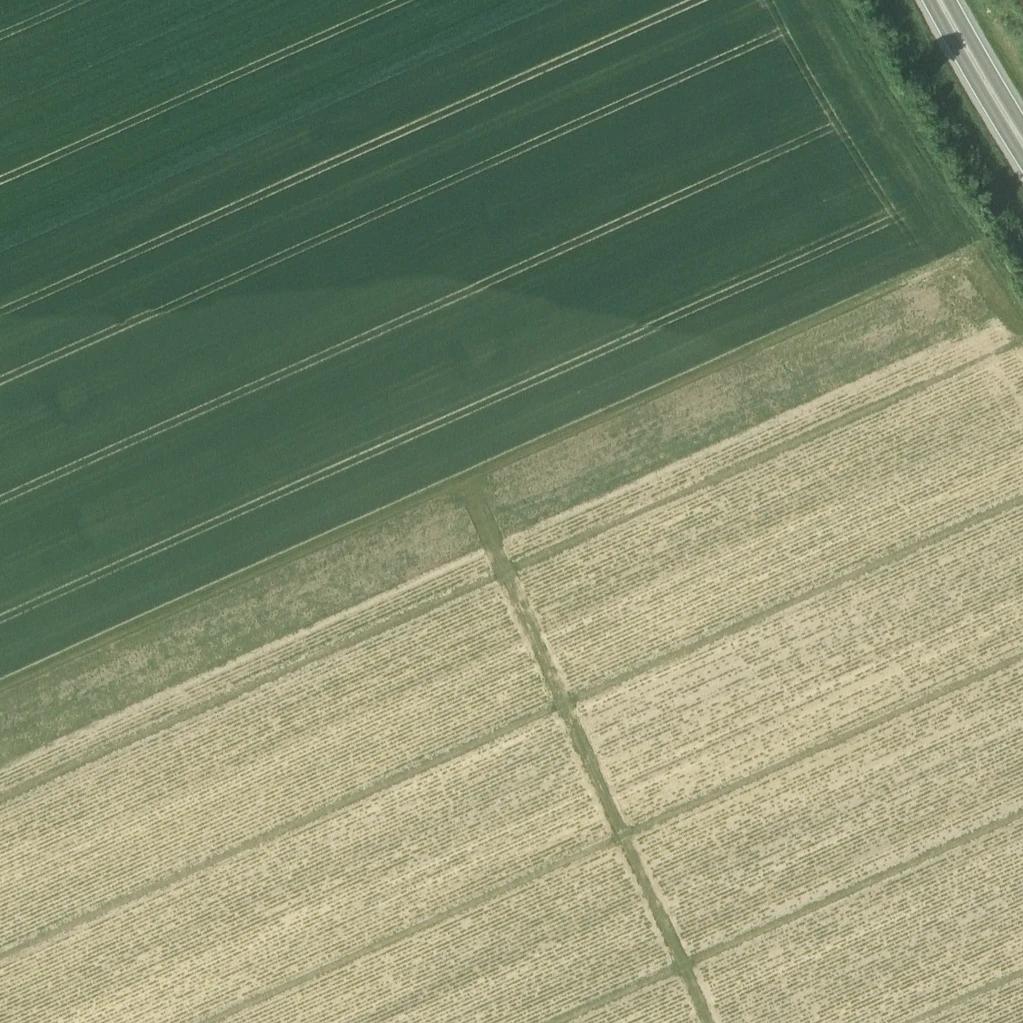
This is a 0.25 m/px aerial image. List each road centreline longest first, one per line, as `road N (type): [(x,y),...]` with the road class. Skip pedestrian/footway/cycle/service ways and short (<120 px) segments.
road 1 (track): [(1022,296),(949,189),(842,0)]
road 2 (primary): [(1022,144),(940,0)]

